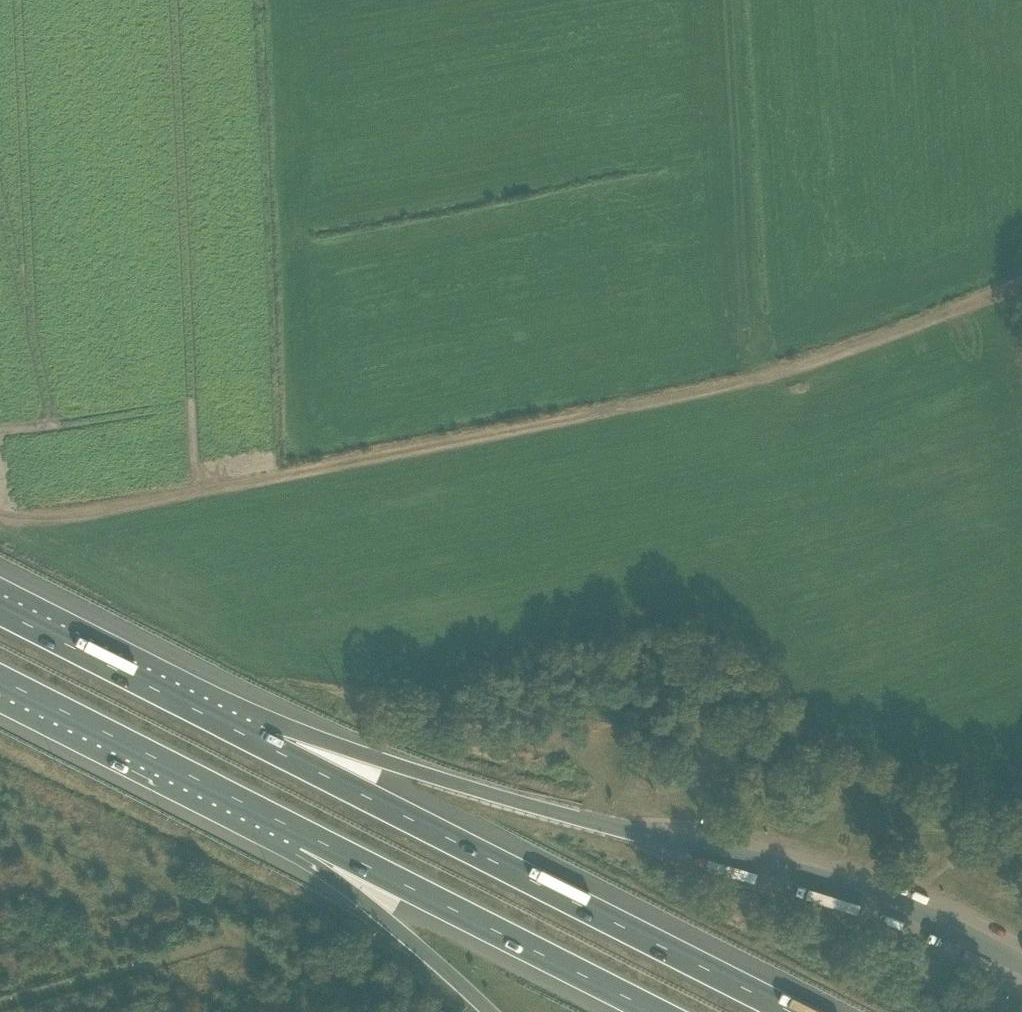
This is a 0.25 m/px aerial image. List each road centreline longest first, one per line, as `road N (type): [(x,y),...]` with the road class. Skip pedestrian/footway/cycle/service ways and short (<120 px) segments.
road 1 (track): [(0,511),(99,507),(743,381),(1021,288)]
road 2 (motorway): [(793,1011),(266,744)]
road 3 (motorway): [(303,833),(657,1011)]
road 4 (motorway): [(629,832),(435,773),(266,744)]
road 5 (motorway): [(0,680),(303,833)]
road 6 (motorway): [(266,744),(0,609)]
road 7 (motorway): [(303,833),(492,1011)]

